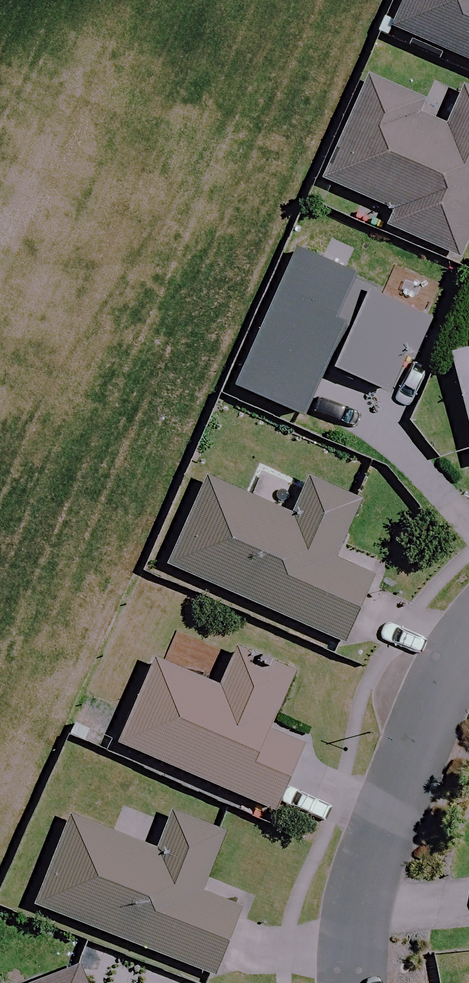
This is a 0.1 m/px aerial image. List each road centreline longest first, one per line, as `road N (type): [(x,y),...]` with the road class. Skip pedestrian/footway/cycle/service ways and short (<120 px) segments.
road 1 (residential): [(354,982),(382,868),(455,678),(468,663)]

